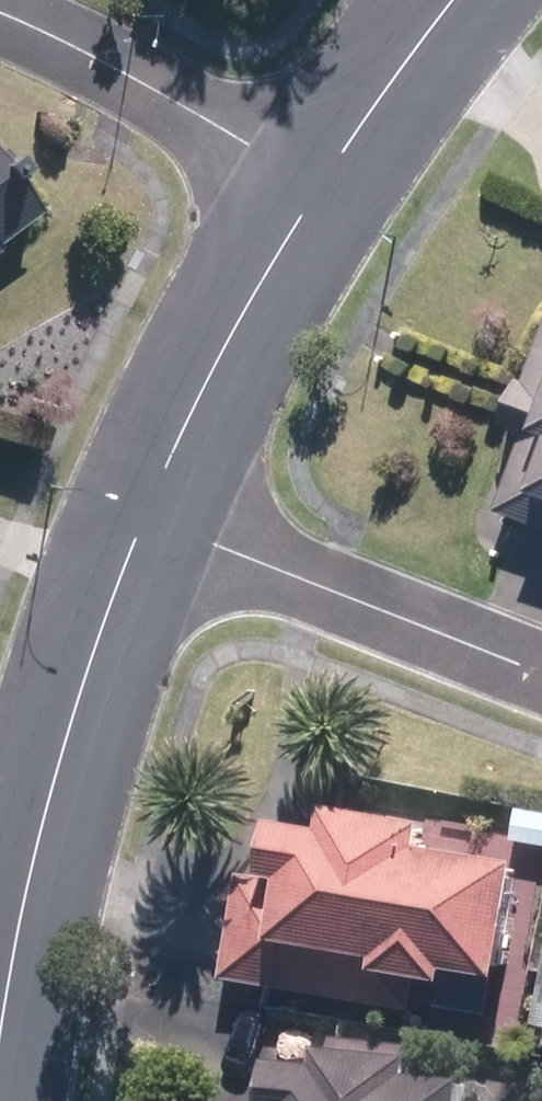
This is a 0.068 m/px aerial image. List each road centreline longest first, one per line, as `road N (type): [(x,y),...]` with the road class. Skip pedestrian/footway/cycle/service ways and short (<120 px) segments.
road 1 (residential): [(143,520),(48,796),(0,1018)]
road 2 (residential): [(541,675),(143,520)]
road 3 (residential): [(319,198),(218,361),(143,520)]
road 4 (residential): [(0,18),(127,79),(319,198)]
road 5 (residential): [(456,0),(380,95),(319,198)]

